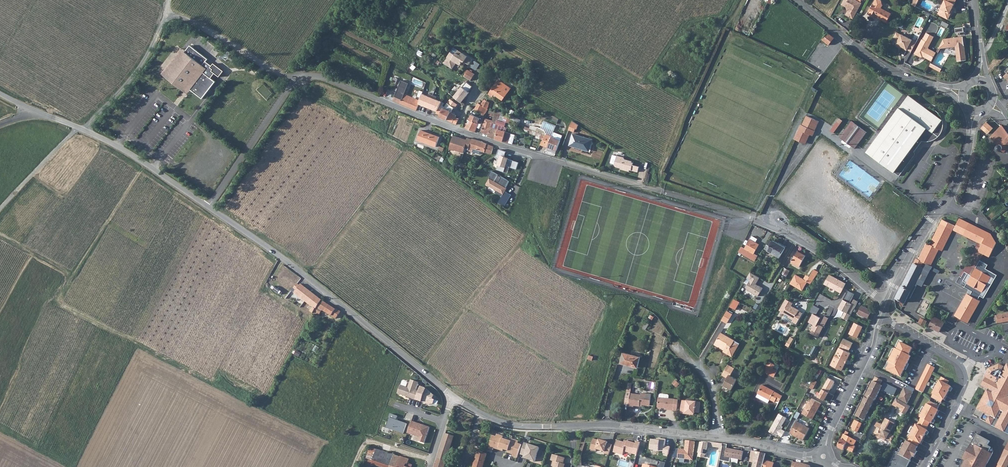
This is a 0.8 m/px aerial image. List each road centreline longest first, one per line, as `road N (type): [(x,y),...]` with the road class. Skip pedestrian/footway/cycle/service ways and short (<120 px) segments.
road 1 (residential): [(208,207),(279,101),(306,77),(538,156),(549,173)]
road 2 (track): [(427,0),(498,42),(507,29),(516,29),(582,66),(592,53),(639,83),(684,22),(724,13),(731,0)]
road 3 (residential): [(454,397),(208,207)]
road 4 (residential): [(924,466),(965,386),(964,370),(881,316)]
road 5 (residential): [(208,207),(132,156),(31,112)]
road 6 (tertiary): [(971,132),(951,194),(887,301)]
road 7 (tertiary): [(936,86),(884,66),(798,0)]
road 8 (residential): [(753,219),(887,301)]
road 9 (tertiary): [(881,316),(823,457)]
road 10 (track): [(173,15),(123,89),(80,129)]
road 11 (residential): [(718,439),(573,425)]
road 12 (track): [(173,15),(298,79)]
road 13 (residential): [(573,425),(501,422),(454,397)]

